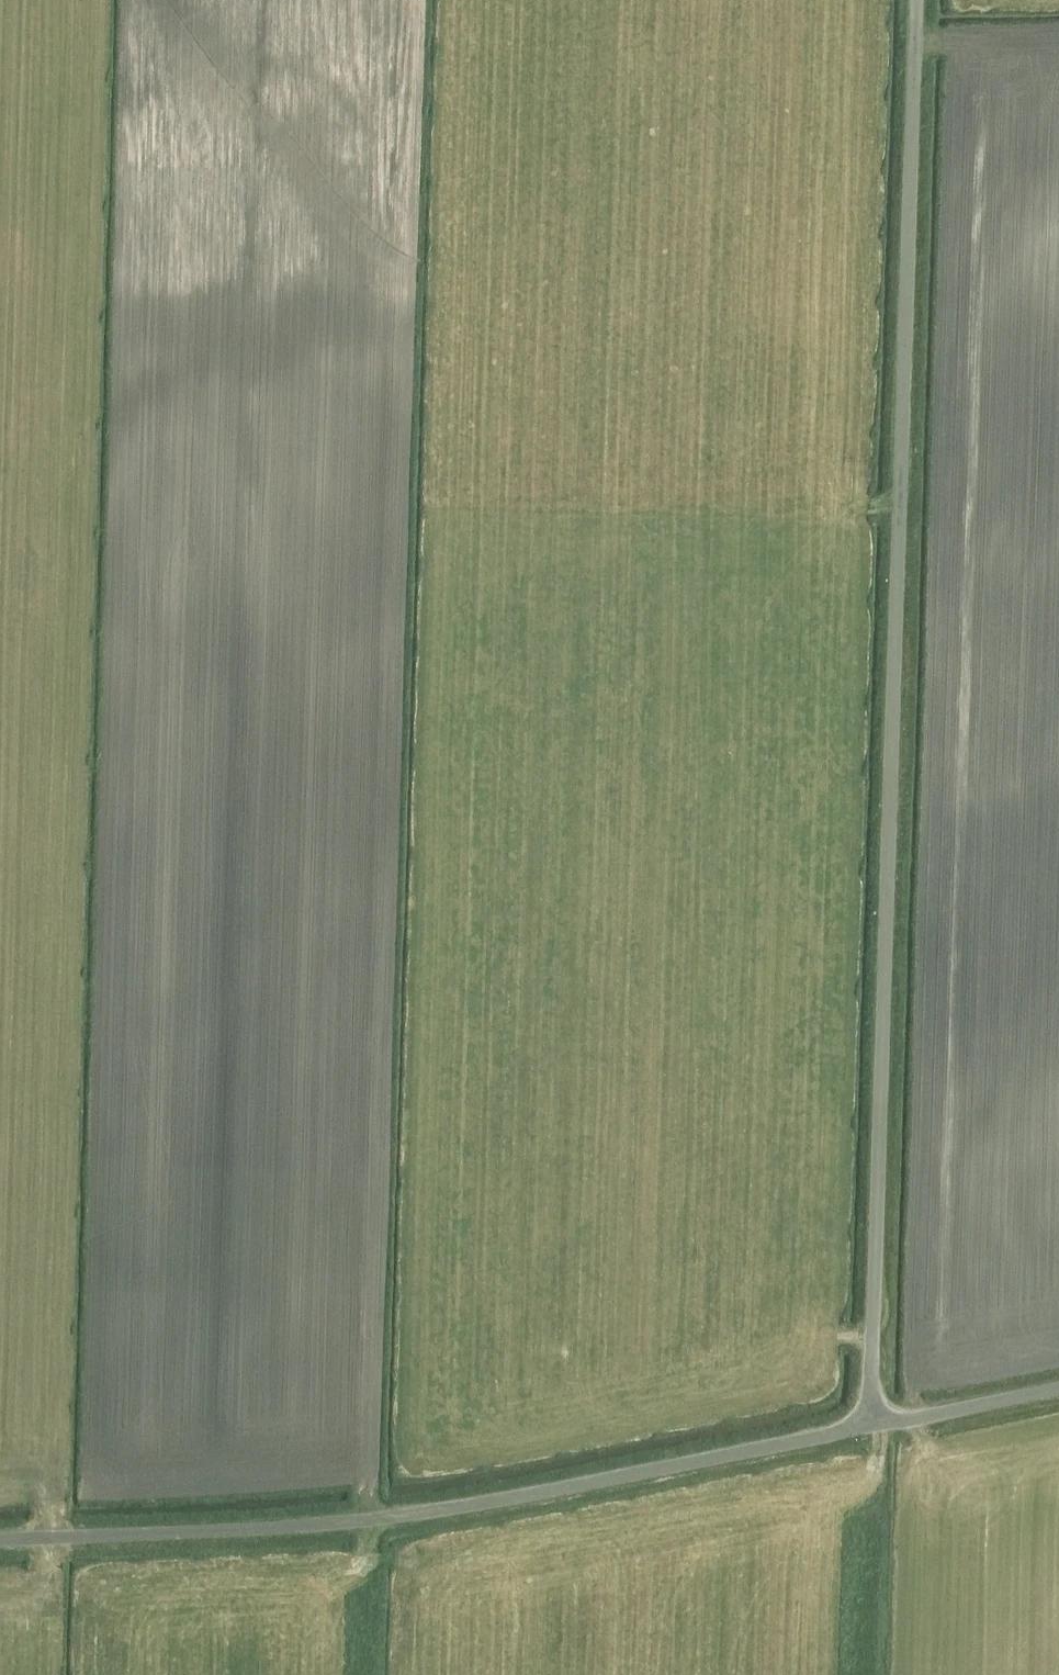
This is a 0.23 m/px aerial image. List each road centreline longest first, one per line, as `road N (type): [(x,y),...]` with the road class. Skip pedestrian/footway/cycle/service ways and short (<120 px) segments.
road 1 (unclassified): [(874,1428),(914,0)]
road 2 (unclassified): [(0,1543),(390,1523),(874,1428)]
road 3 (unclassified): [(874,1428),(1058,1392)]

